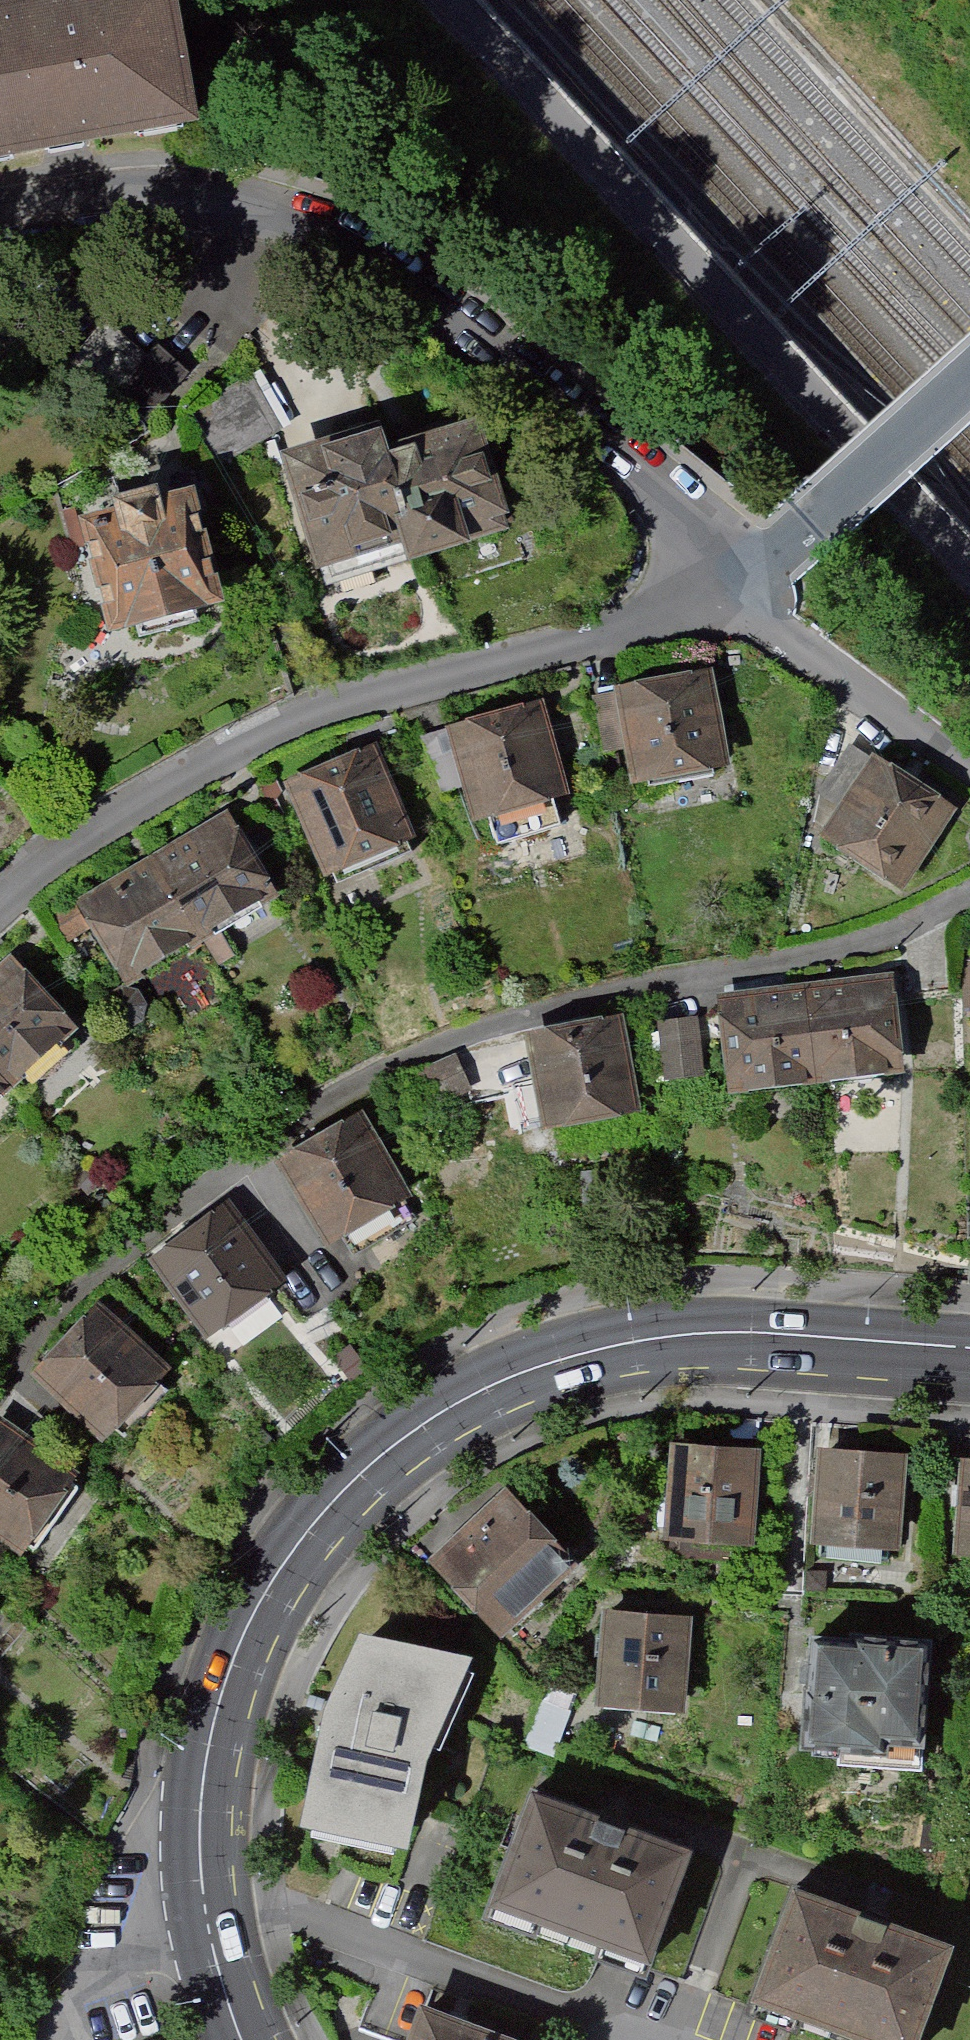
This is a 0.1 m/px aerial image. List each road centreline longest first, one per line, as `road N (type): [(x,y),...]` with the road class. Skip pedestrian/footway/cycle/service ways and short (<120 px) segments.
road 1 (residential): [(0,1398),(137,1247),(398,1065),(544,1009),(787,967),(897,938),(969,899)]
road 2 (tertiary): [(208,1883),(206,1807),(219,1720),(241,1657),(313,1534),(424,1429),(545,1367),(678,1339),(738,1336),(969,1353)]
road 3 (residential): [(735,590),(656,497),(545,390),(348,241),(232,194),(182,186),(0,209)]
road 4 (residential): [(0,906),(46,865),(320,717),(657,626),(735,590)]
road 5 (residential): [(208,1883),(632,2039)]
road 6 (residential): [(735,590),(769,627),(969,770)]
road 7 (residential): [(780,561),(969,384)]
road 8 (tertiary): [(246,2039),(212,1932),(208,1883)]

